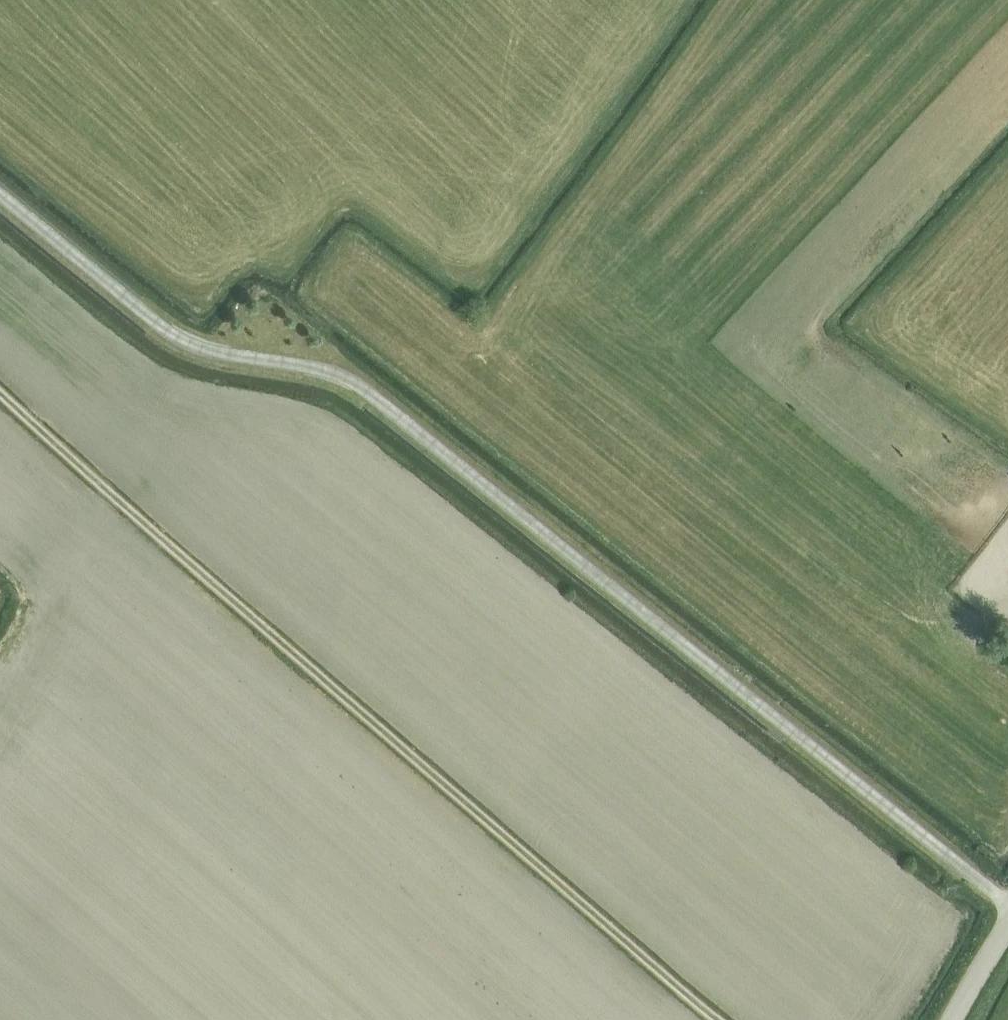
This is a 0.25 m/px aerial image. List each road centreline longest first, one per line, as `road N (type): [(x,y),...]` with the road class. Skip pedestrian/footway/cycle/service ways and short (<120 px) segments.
road 1 (track): [(0,391),(717,1019)]

